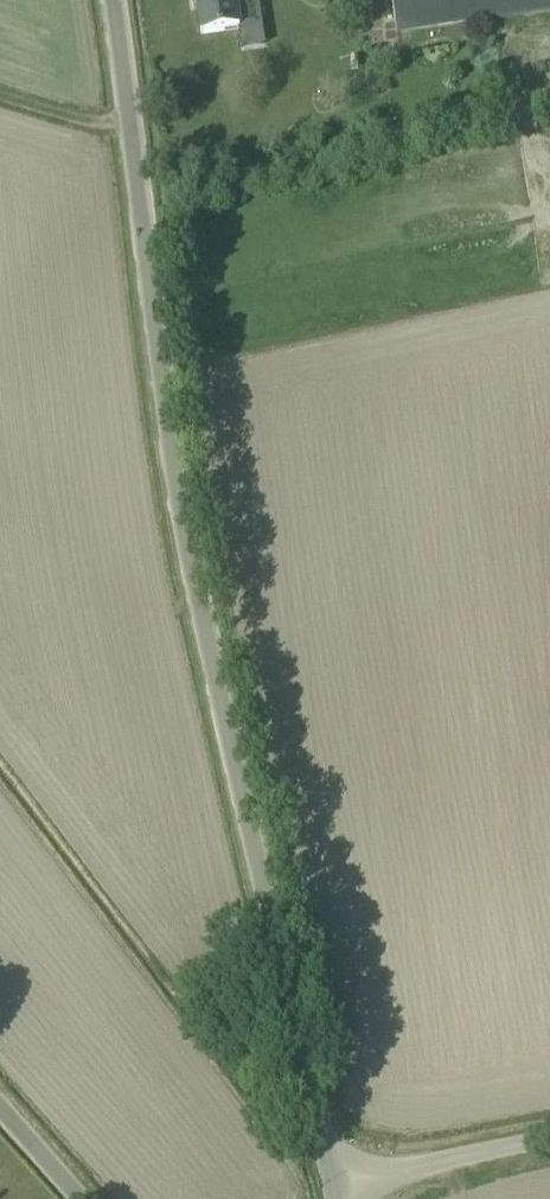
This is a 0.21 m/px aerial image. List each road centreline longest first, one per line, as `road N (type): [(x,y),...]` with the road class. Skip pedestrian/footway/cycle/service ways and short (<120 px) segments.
road 1 (unclassified): [(331,1154),(194,541),(124,0)]
road 2 (unclassified): [(368,1176),(549,1137)]
road 3 (track): [(0,94),(99,119),(140,116)]
road 4 (unclassified): [(82,1198),(0,1104)]

